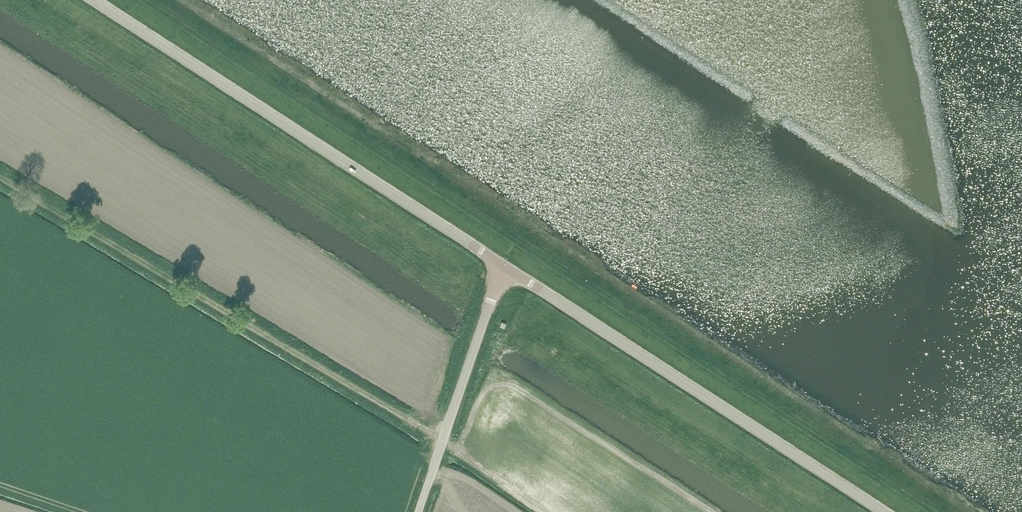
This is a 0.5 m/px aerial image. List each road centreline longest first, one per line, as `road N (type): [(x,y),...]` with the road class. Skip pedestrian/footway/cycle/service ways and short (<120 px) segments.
road 1 (track): [(139,0),(929,511)]
road 2 (track): [(442,439),(0,177)]
road 3 (tertiary): [(502,264),(94,0)]
road 4 (tertiary): [(884,511),(502,264)]
road 5 (unclassified): [(418,511),(502,264)]

